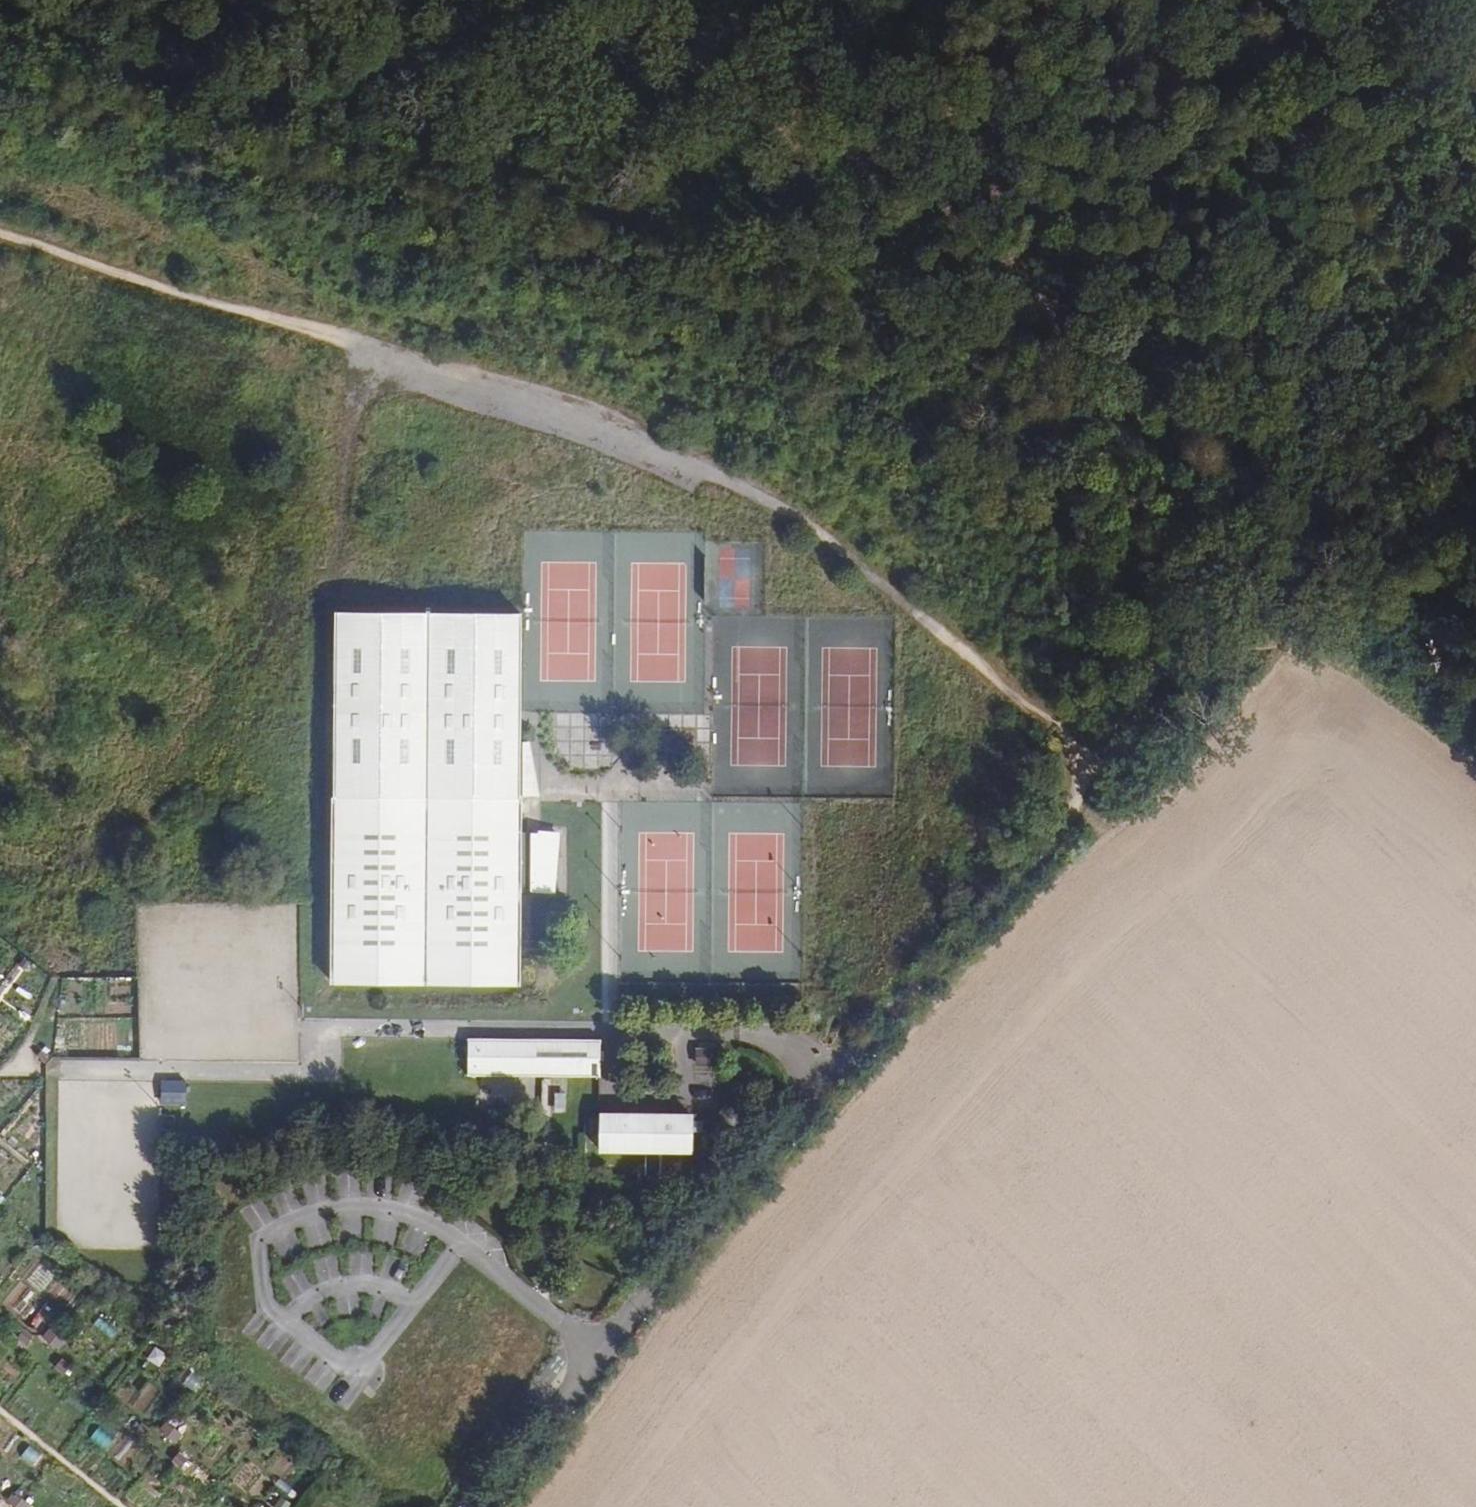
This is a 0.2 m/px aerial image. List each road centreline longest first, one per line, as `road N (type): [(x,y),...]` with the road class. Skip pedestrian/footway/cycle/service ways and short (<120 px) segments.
road 1 (track): [(821,1093),(1008,896),(1160,637)]
road 2 (unclassified): [(821,1093),(594,1356),(495,1506)]

